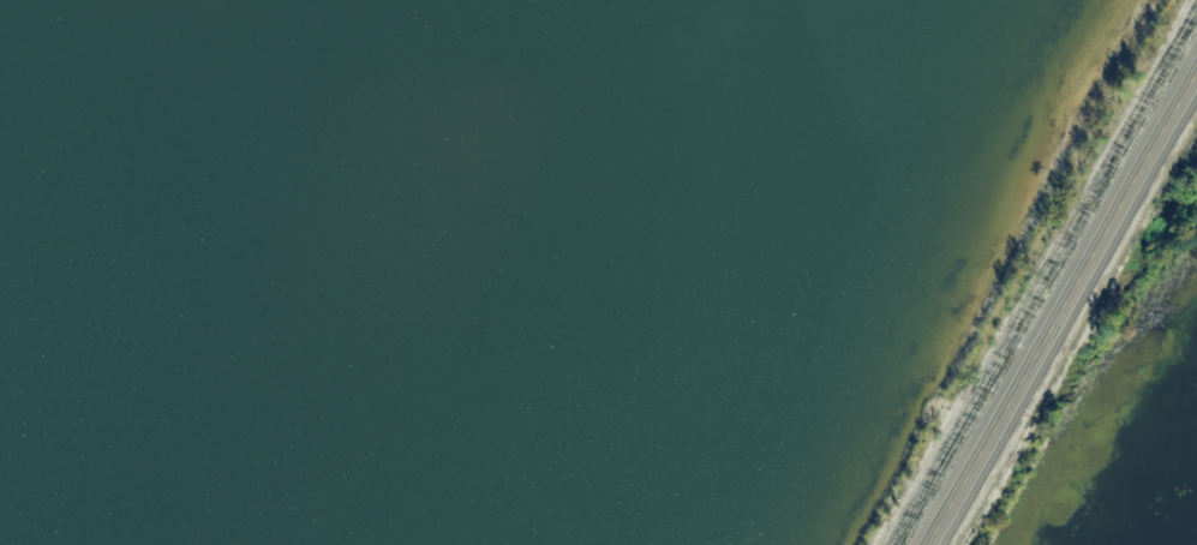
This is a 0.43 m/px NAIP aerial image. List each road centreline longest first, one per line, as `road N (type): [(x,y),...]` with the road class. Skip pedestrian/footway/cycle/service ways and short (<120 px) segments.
road 1 (secondary): [(925,544),(1196,66)]

